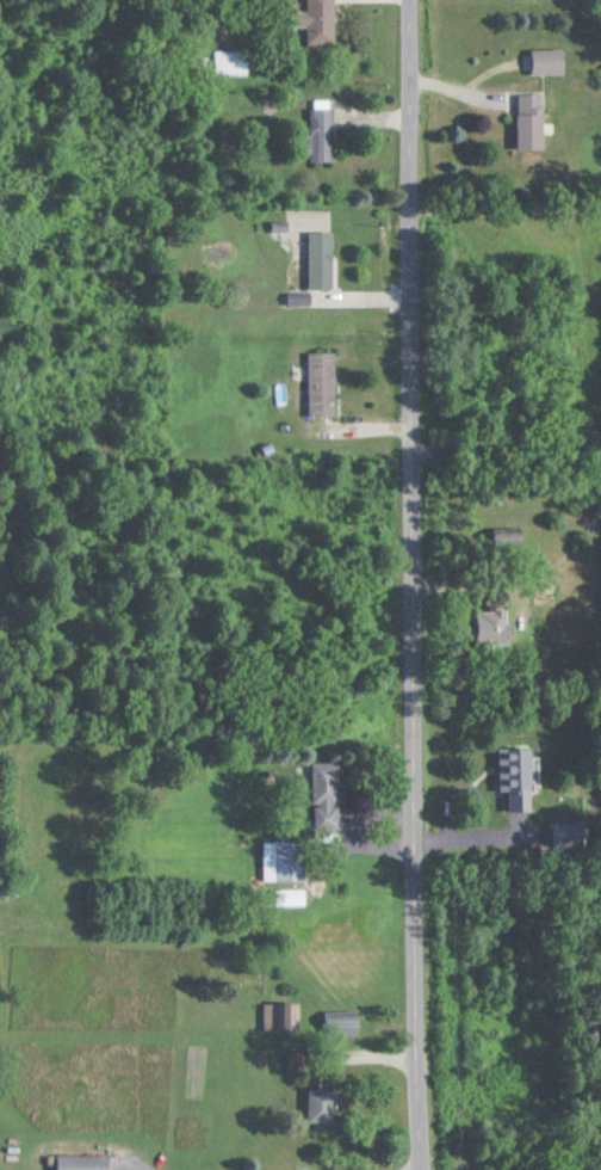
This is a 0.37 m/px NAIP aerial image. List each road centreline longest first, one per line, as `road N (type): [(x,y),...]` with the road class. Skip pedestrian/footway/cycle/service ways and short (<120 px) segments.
road 1 (residential): [(425,1169),(419,1070),(415,0)]

